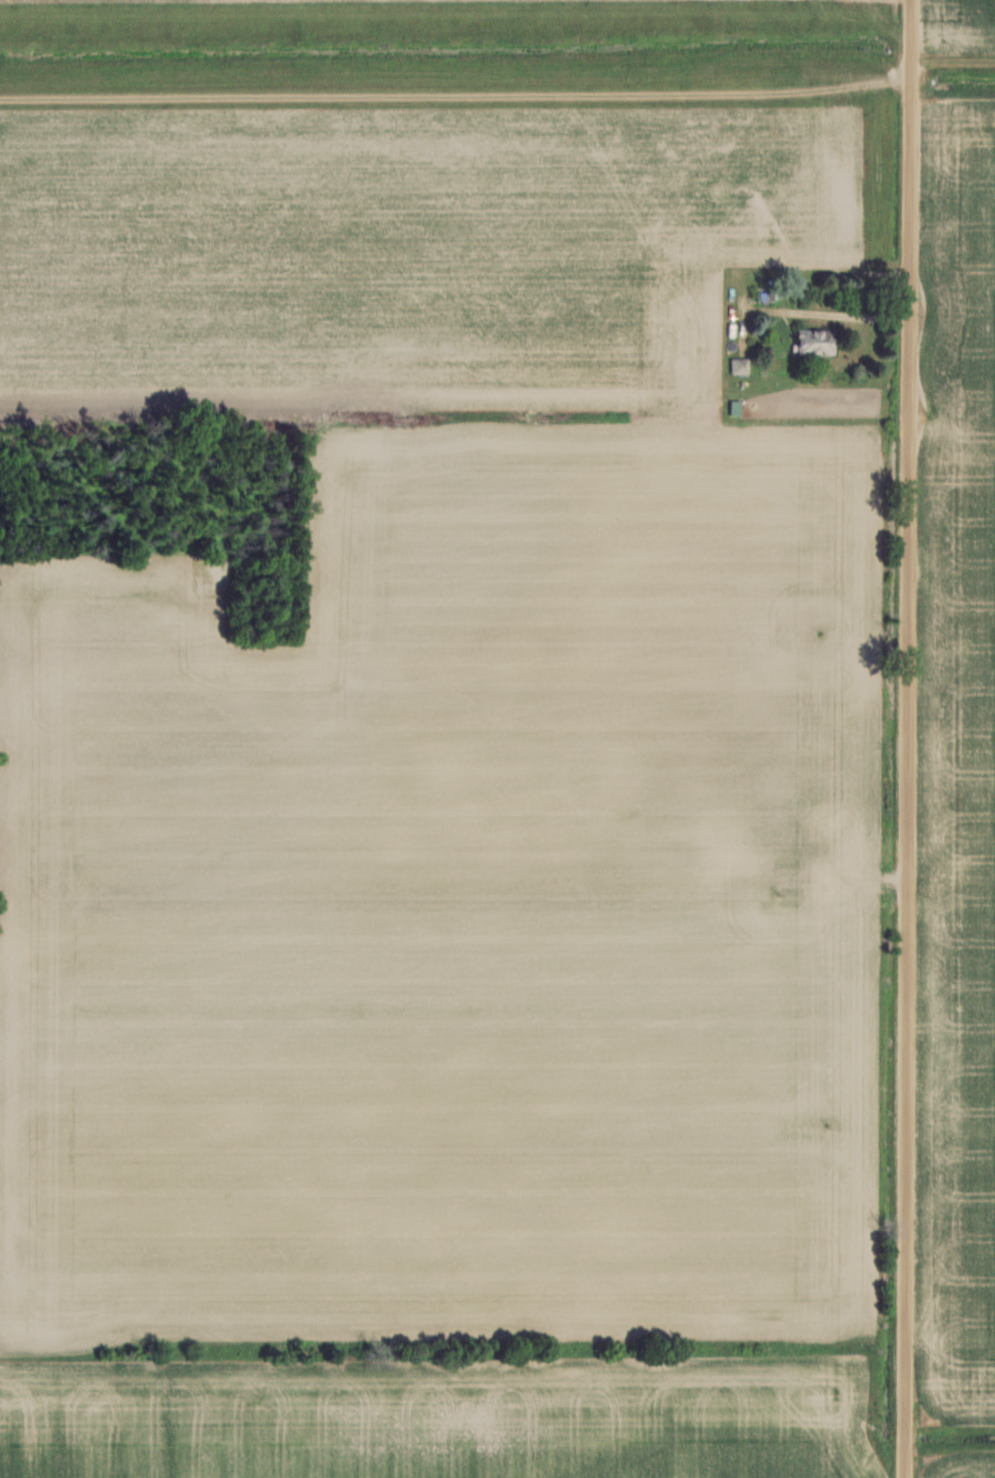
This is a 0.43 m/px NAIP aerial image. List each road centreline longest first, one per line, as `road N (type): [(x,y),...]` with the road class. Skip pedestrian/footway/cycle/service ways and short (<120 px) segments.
road 1 (residential): [(904,1477),(912,0)]

